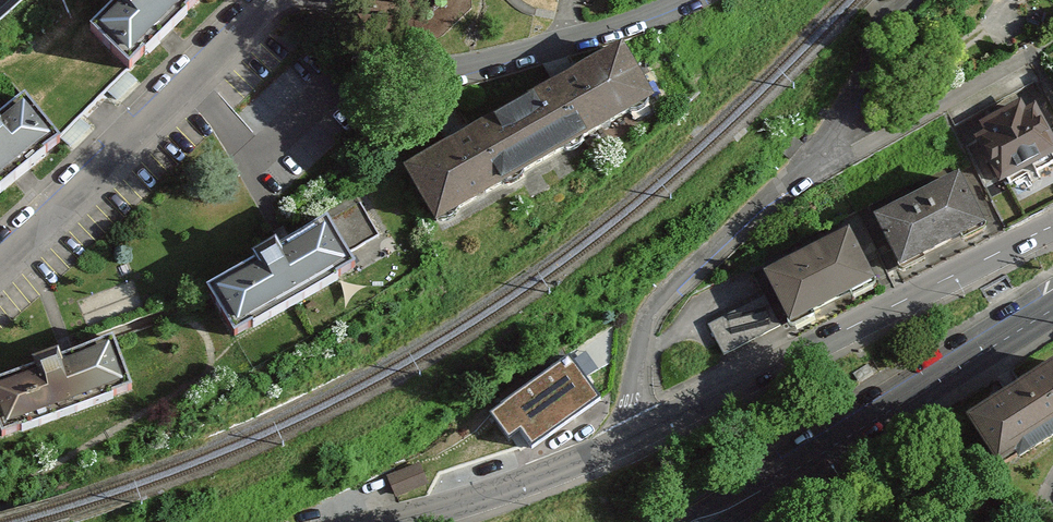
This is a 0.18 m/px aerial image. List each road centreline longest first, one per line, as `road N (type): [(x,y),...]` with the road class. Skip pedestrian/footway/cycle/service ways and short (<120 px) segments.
road 1 (residential): [(187,81),(255,157),(326,95),(617,28),(686,0)]
road 2 (residential): [(913,0),(837,126),(652,307),(626,442)]
road 3 (tertiary): [(1052,226),(626,442)]
road 4 (tertiary): [(705,521),(1052,308)]
road 5 (residential): [(0,265),(187,81)]
road 6 (tertiary): [(626,442),(391,521)]

